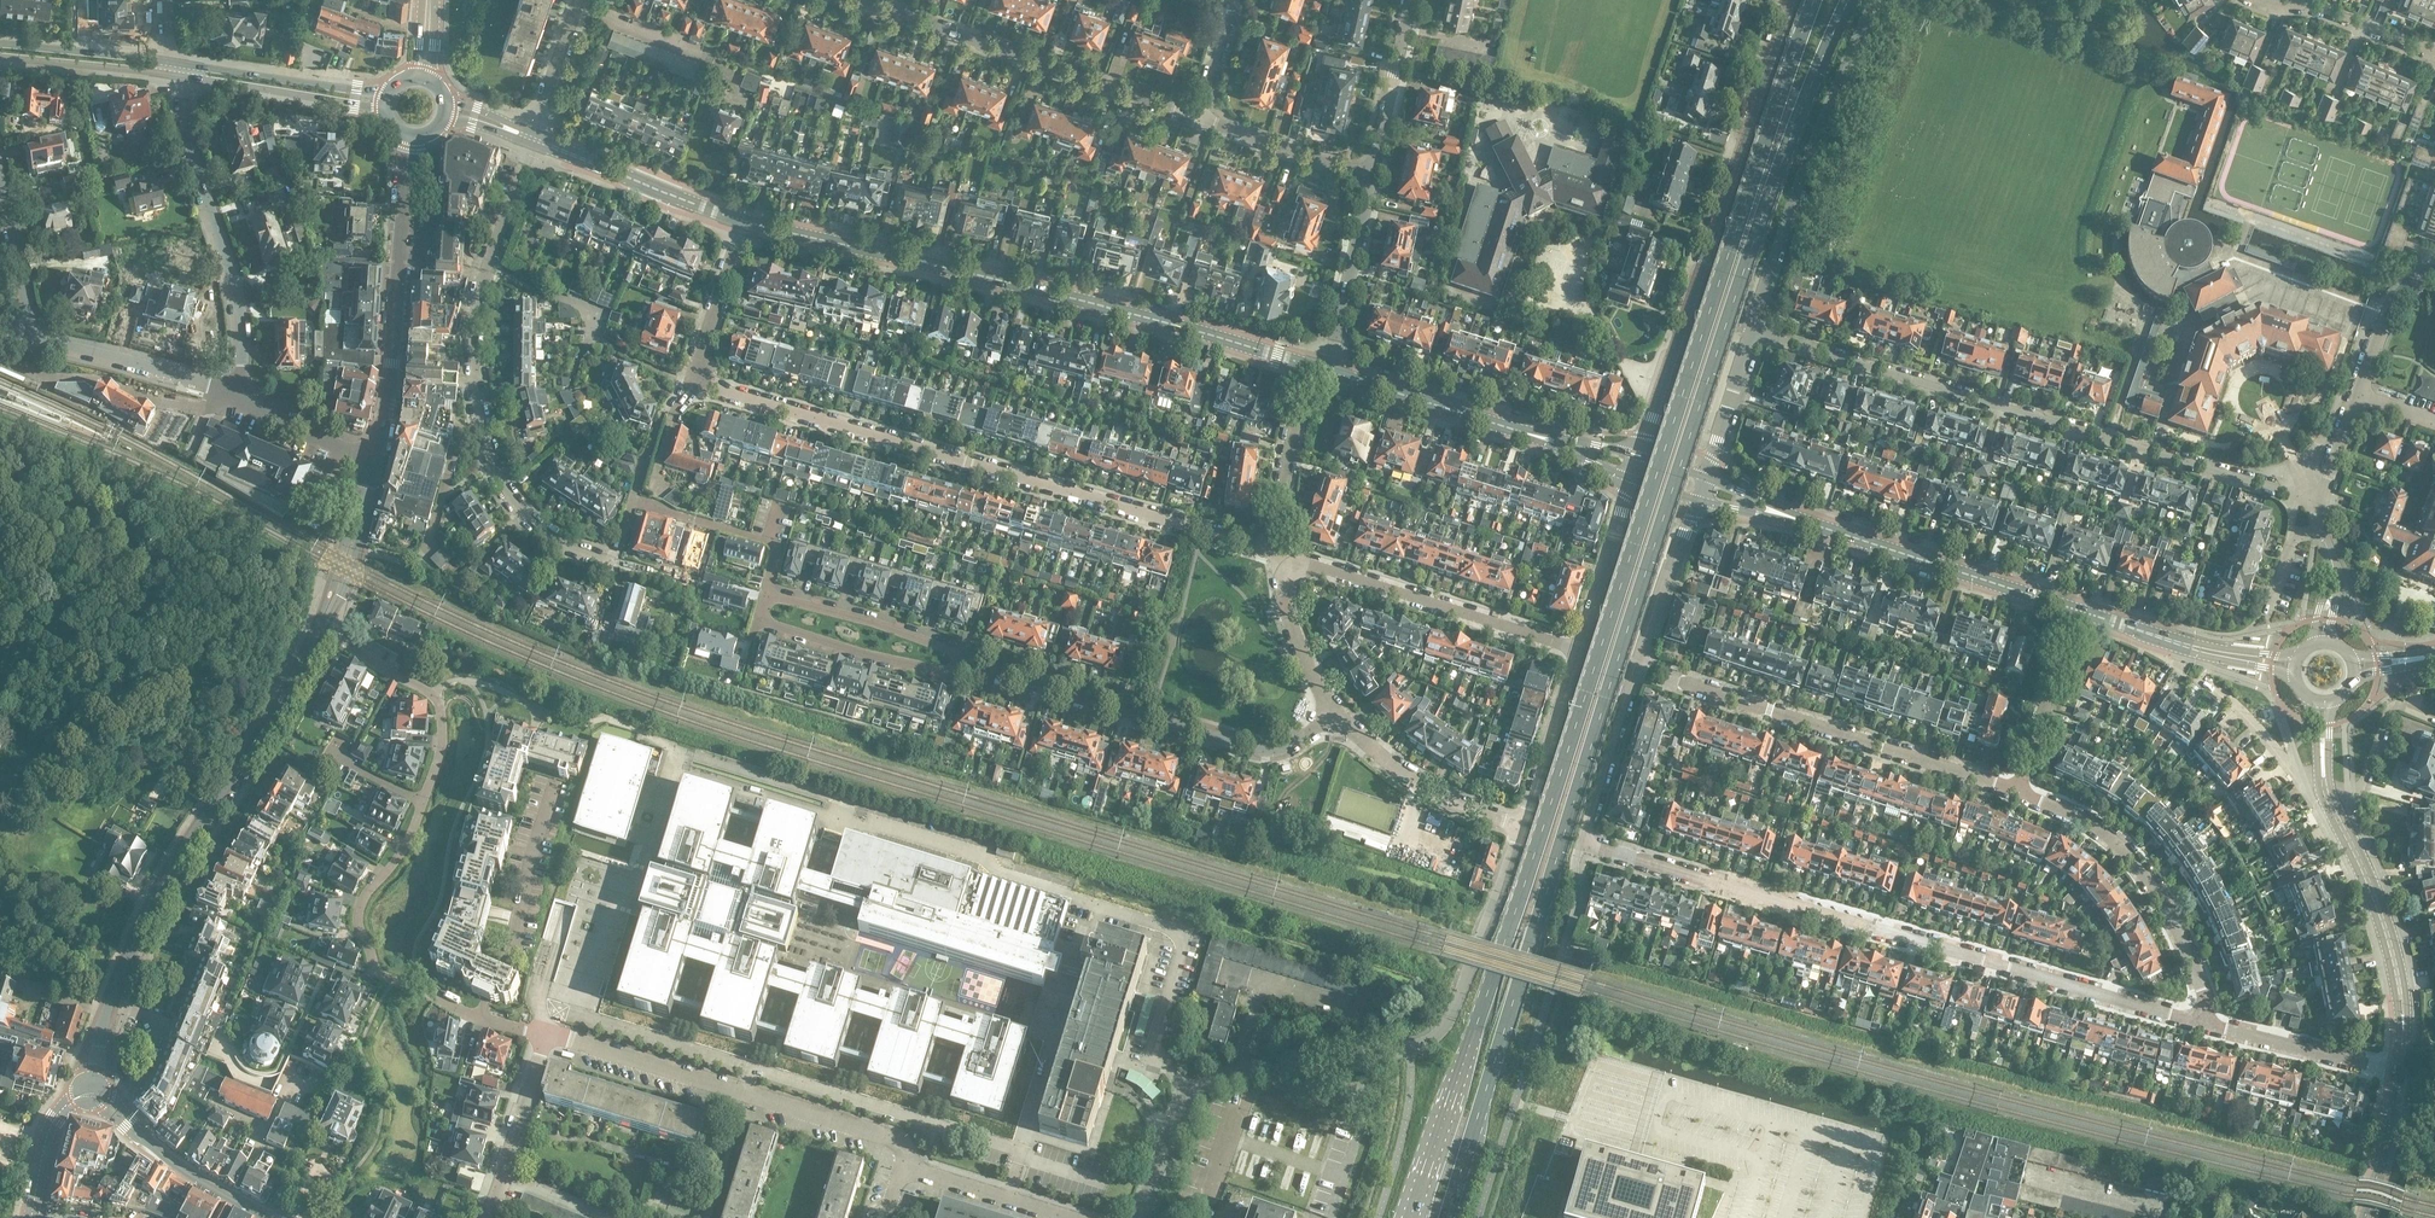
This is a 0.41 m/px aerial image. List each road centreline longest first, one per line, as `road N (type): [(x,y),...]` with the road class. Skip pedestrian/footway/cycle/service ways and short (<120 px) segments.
road 1 (primary): [(1446,1217),(1748,257),(1849,0)]
road 2 (primary): [(1813,0),(1409,1217)]
road 3 (residential): [(2201,1022),(1590,843),(1642,669)]
road 4 (residential): [(1279,555),(695,380)]
road 5 (residential): [(1754,332),(2320,502)]
road 6 (primary): [(746,222),(1308,364)]
road 7 (residential): [(525,1030),(456,1009),(376,969),(357,915),(408,838),(441,751),(442,726),(433,694),(349,647)]
road 8 (unclassified): [(1141,1217),(1189,1095),(1232,1074),(1407,1048),(1452,1014),(1481,940)]
road 9 (tertiary): [(109,1003),(148,910),(309,646)]
road 10 (residential): [(1335,713),(1292,743),(1255,749),(953,663)]
road 11 (residential): [(2016,793),(1642,669)]
road 12 (residential): [(906,1157),(889,1135),(544,1034)]
road 13 (residential): [(1197,116),(860,0)]
road 14 (unclassified): [(1754,332),(1876,0)]
road 15 (residential): [(240,401),(235,288),(194,163),(176,76)]
road 16 (residential): [(1690,309),(1791,0)]
road 17 (tertiary): [(375,458),(414,137)]
road 18 (residential): [(2201,1022),(2204,983),(2175,910),(2094,824),(2016,793)]
road 19 (residential): [(1582,650),(1279,555)]
road 20 (residential): [(487,436),(477,410),(477,320),(534,140)]
road 21 (secondary): [(2399,1071),(2402,1002),(2389,940),(2325,789)]
road 22 (primary): [(1826,529),(2076,611)]
road 23 (residential): [(638,499),(618,558),(574,543),(530,513),(487,436)]
road 24 (primary): [(534,140),(746,222)]
road 25 (primary): [(2076,611),(2175,643),(2296,666)]
road 26 (residential): [(1525,824),(1424,788),(1335,713)]
road 27 (primary): [(390,89),(173,62)]
road 28 (residential): [(240,401),(209,381),(34,338)]
road 29 (residential): [(765,603),(762,614),(780,628),(929,668),(953,663)]
road 30 (primary): [(176,76),(385,114)]
road 31 (residential): [(953,663),(950,648),(934,641),(788,600),(765,603)]
road 32 (residential): [(2399,1071),(2201,1022)]
road 33 (primary): [(1328,370),(1521,431)]
road 34 (residential): [(638,499),(773,545),(765,603)]
road 35 (residential): [(1371,176),(1328,370)]
road 36 (residential): [(1279,555),(1308,364)]
road 37 (residential): [(2076,611),(2016,793)]
road 38 (secondary): [(268,1217),(167,1161),(114,1111)]
road 39 (residential): [(1371,176),(1197,116)]
road 40 (residential): [(1582,650),(1525,824)]
road 41 (residential): [(2260,0),(2323,9),(2434,52)]
road 42 (residential): [(1371,176),(1410,0)]
road 43 (residential): [(1642,669),(1700,500)]
road 44 (residential): [(1072,1217),(926,1173),(906,1157)]
road 45 (residential): [(1631,479),(1582,650)]
road 46 (primary): [(0,57),(176,76)]
road 47 (primary): [(173,62),(0,43)]
road 48 (residential): [(34,338),(0,170)]
road 49 (residential): [(1335,713),(1301,652),(1279,555)]
road 50 (residential): [(695,380),(746,222)]
road 51 (residential): [(2203,679),(2325,789)]
road 52 (residential): [(2356,397),(2396,299),(2434,263)]
road 53 (residential): [(1638,456),(1690,309)]
road 54 (residential): [(1708,478),(1754,332)]
road 55 (secondary): [(2365,1217),(2399,1071)]
road 56 (residential): [(503,1178),(544,1034)]
road 57 (unclassified): [(114,1111),(156,1023),(109,1003)]
road 58 (residential): [(534,140),(580,0)]
road 59 (residential): [(375,458),(240,401)]
road 60 (secondary): [(30,1217),(55,1118),(89,1090)]
road 61 (residential): [(487,436),(456,449),(430,554)]
road 62 (tertiary): [(358,516),(309,646)]
road 63 (primary): [(1700,500),(1826,529)]
road 64 (primary): [(1826,529),(1708,478)]
road 65 (unclassified): [(2318,520),(2334,573),(2322,642)]
road 66 (residential): [(1481,940),(1525,824)]
road 67 (residential): [(1197,116),(1235,0)]
road 68 (primary): [(1521,431),(1631,479)]
road 69 (primary): [(1638,456),(1521,431)]
road 70 (residential): [(2325,789),(2362,783),(2390,706)]

